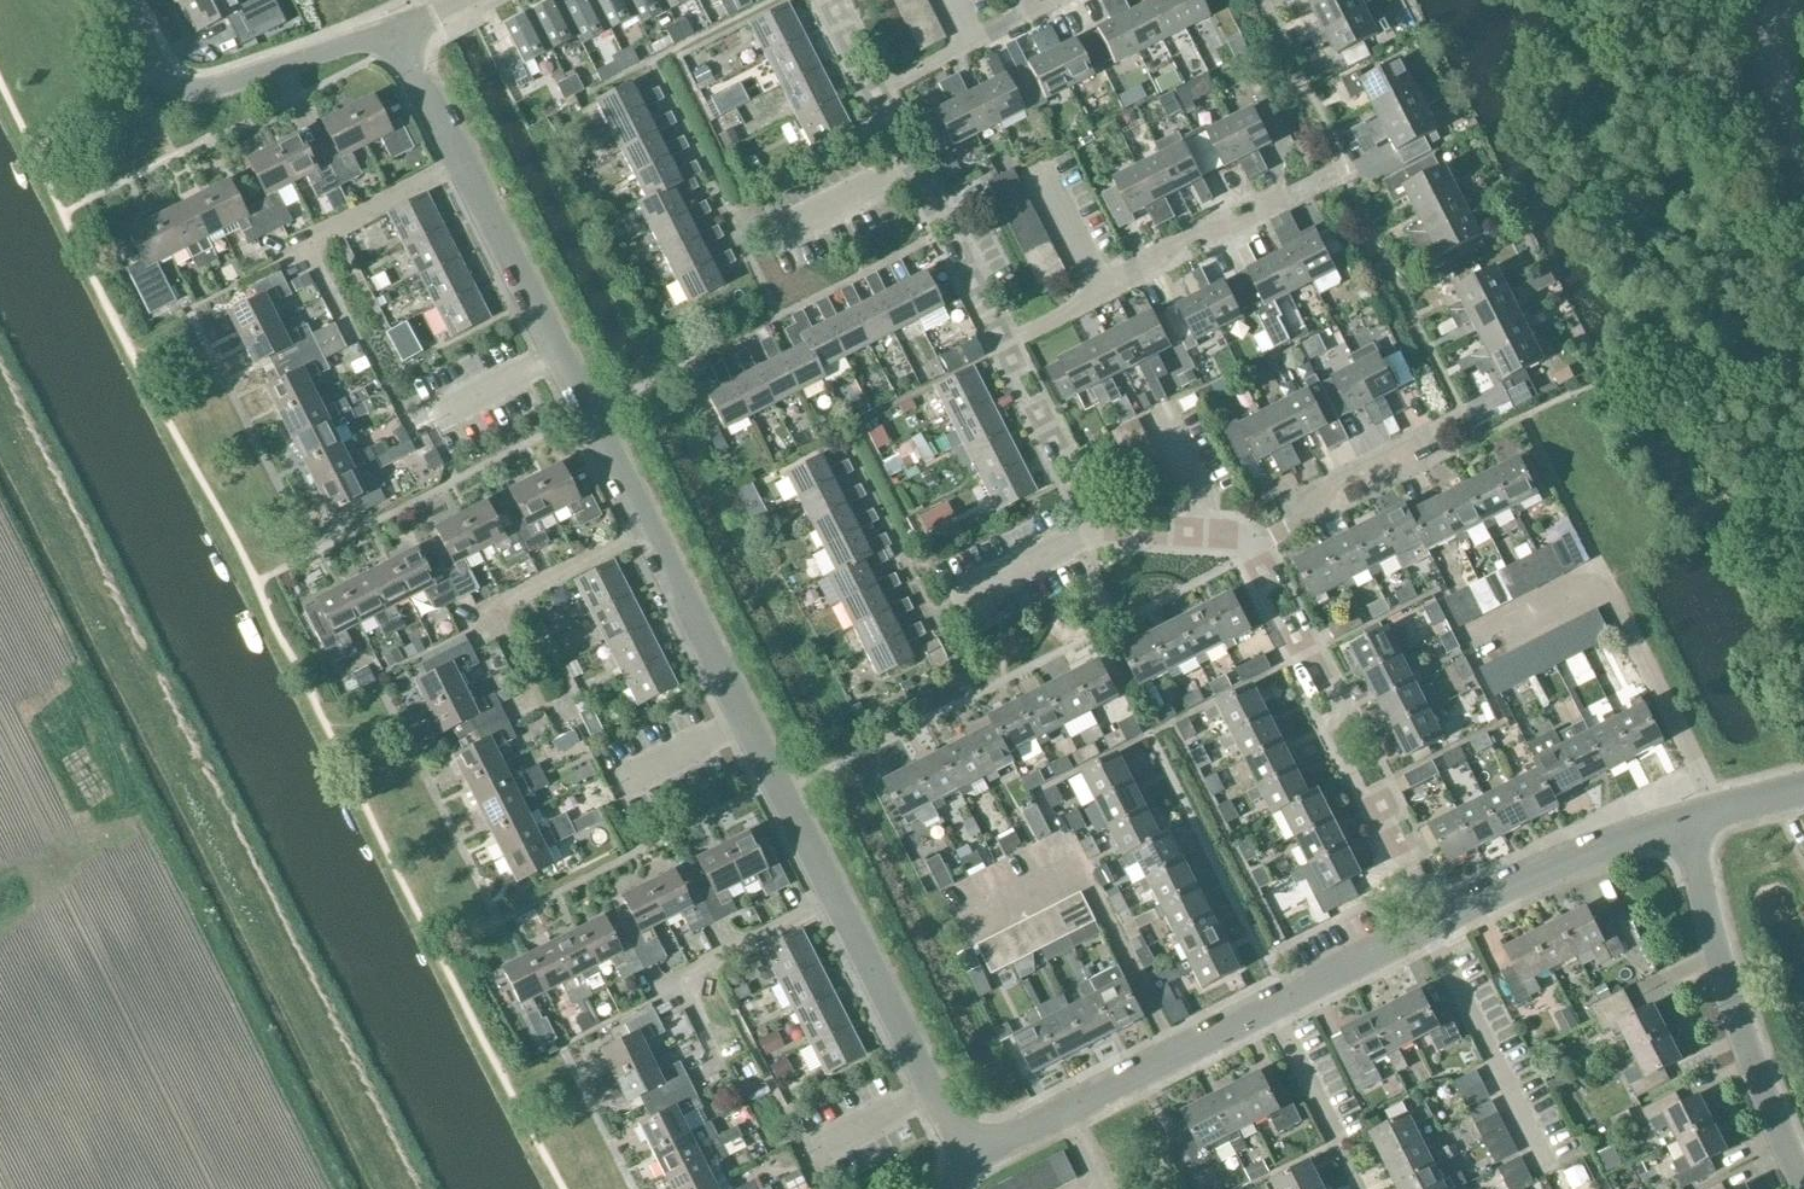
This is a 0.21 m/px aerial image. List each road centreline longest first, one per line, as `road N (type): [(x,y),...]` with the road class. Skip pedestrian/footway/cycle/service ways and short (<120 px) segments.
road 1 (residential): [(1431,926),(1245,546)]
road 2 (unclassified): [(1798,1188),(1750,1082),(1684,819)]
road 3 (residential): [(399,36),(204,96),(184,94),(152,66),(118,0)]
road 4 (unclassified): [(965,1162),(1263,1016)]
road 5 (unclassified): [(532,709),(487,615),(646,527)]
road 6 (unclassified): [(1431,926),(1684,819)]
road 7 (unclassified): [(718,1071),(679,983),(835,897)]
road 8 (unclassified): [(345,328),(305,241),(460,160)]
road 9 (unclassified): [(1545,1158),(1431,926)]
road 10 (unclassified): [(561,354),(460,160)]
road 11 (unclassified): [(747,721),(646,527)]
road 12 (residential): [(1098,296),(1293,197)]
road 13 (residential): [(1245,546),(1441,450)]
road 14 (unclassified): [(931,1091),(835,897)]
road 15 (residential): [(995,352),(904,173)]
road 16 (residential): [(1081,533),(995,352)]
road 17 (unclassified): [(835,897),(747,721)]
road 18 (unclassified): [(646,527),(561,354)]
road 19 (unclassified): [(1263,1016),(1431,926)]
road 20 (residential): [(1245,546),(1081,533)]
road 21 (unclassified): [(416,431),(561,354)]
road 22 (residential): [(768,245),(904,173)]
road 23 (residential): [(1330,1148),(1263,1016)]
road 24 (residential): [(958,598),(1081,533)]
road 25 (unclassified): [(623,784),(747,721)]
road 26 (unclassified): [(460,160),(399,36)]
road 27 (unclassified): [(808,1148),(931,1091)]
road 28 (unclassified): [(1684,819),(1803,786)]

